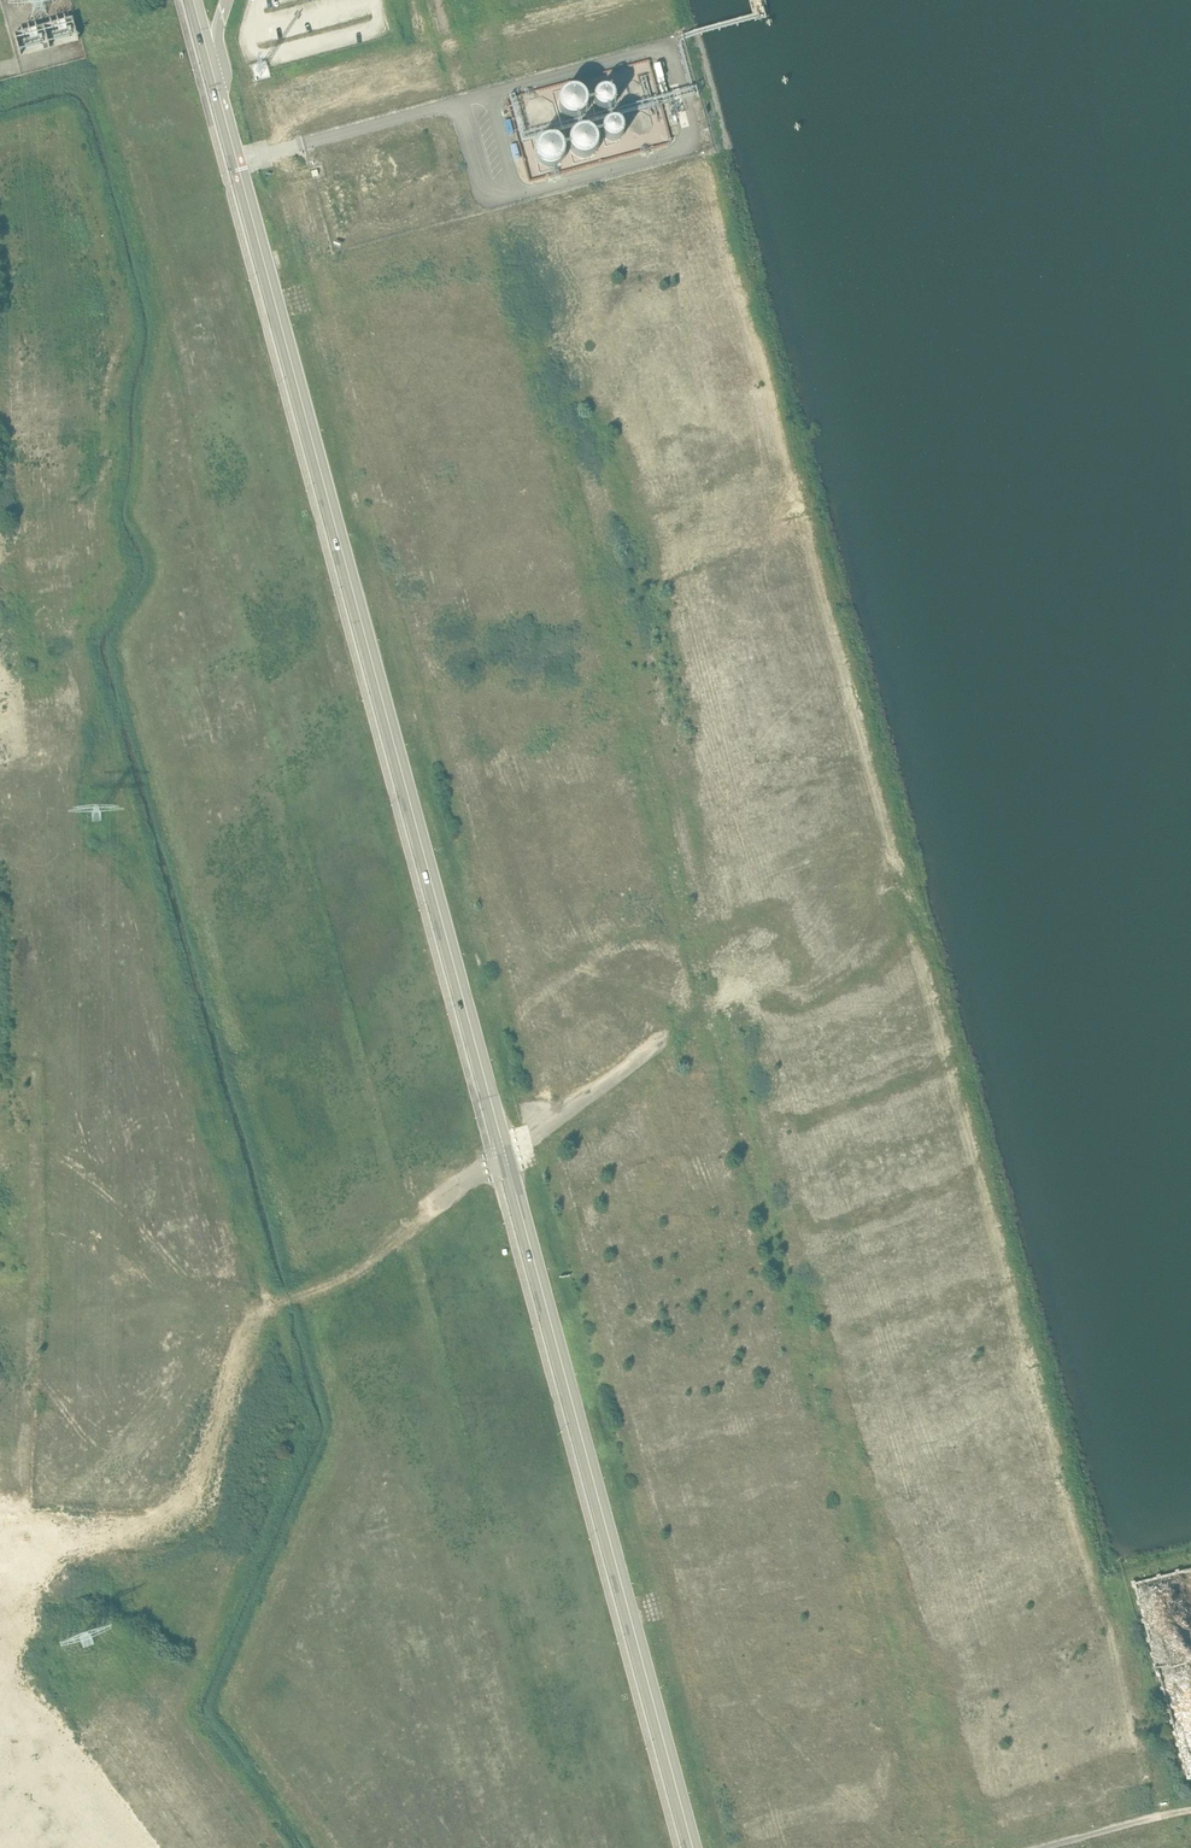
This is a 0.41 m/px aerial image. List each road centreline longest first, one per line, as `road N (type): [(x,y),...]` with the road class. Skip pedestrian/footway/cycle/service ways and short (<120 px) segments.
road 1 (unclassified): [(693,1847),(194,0)]

